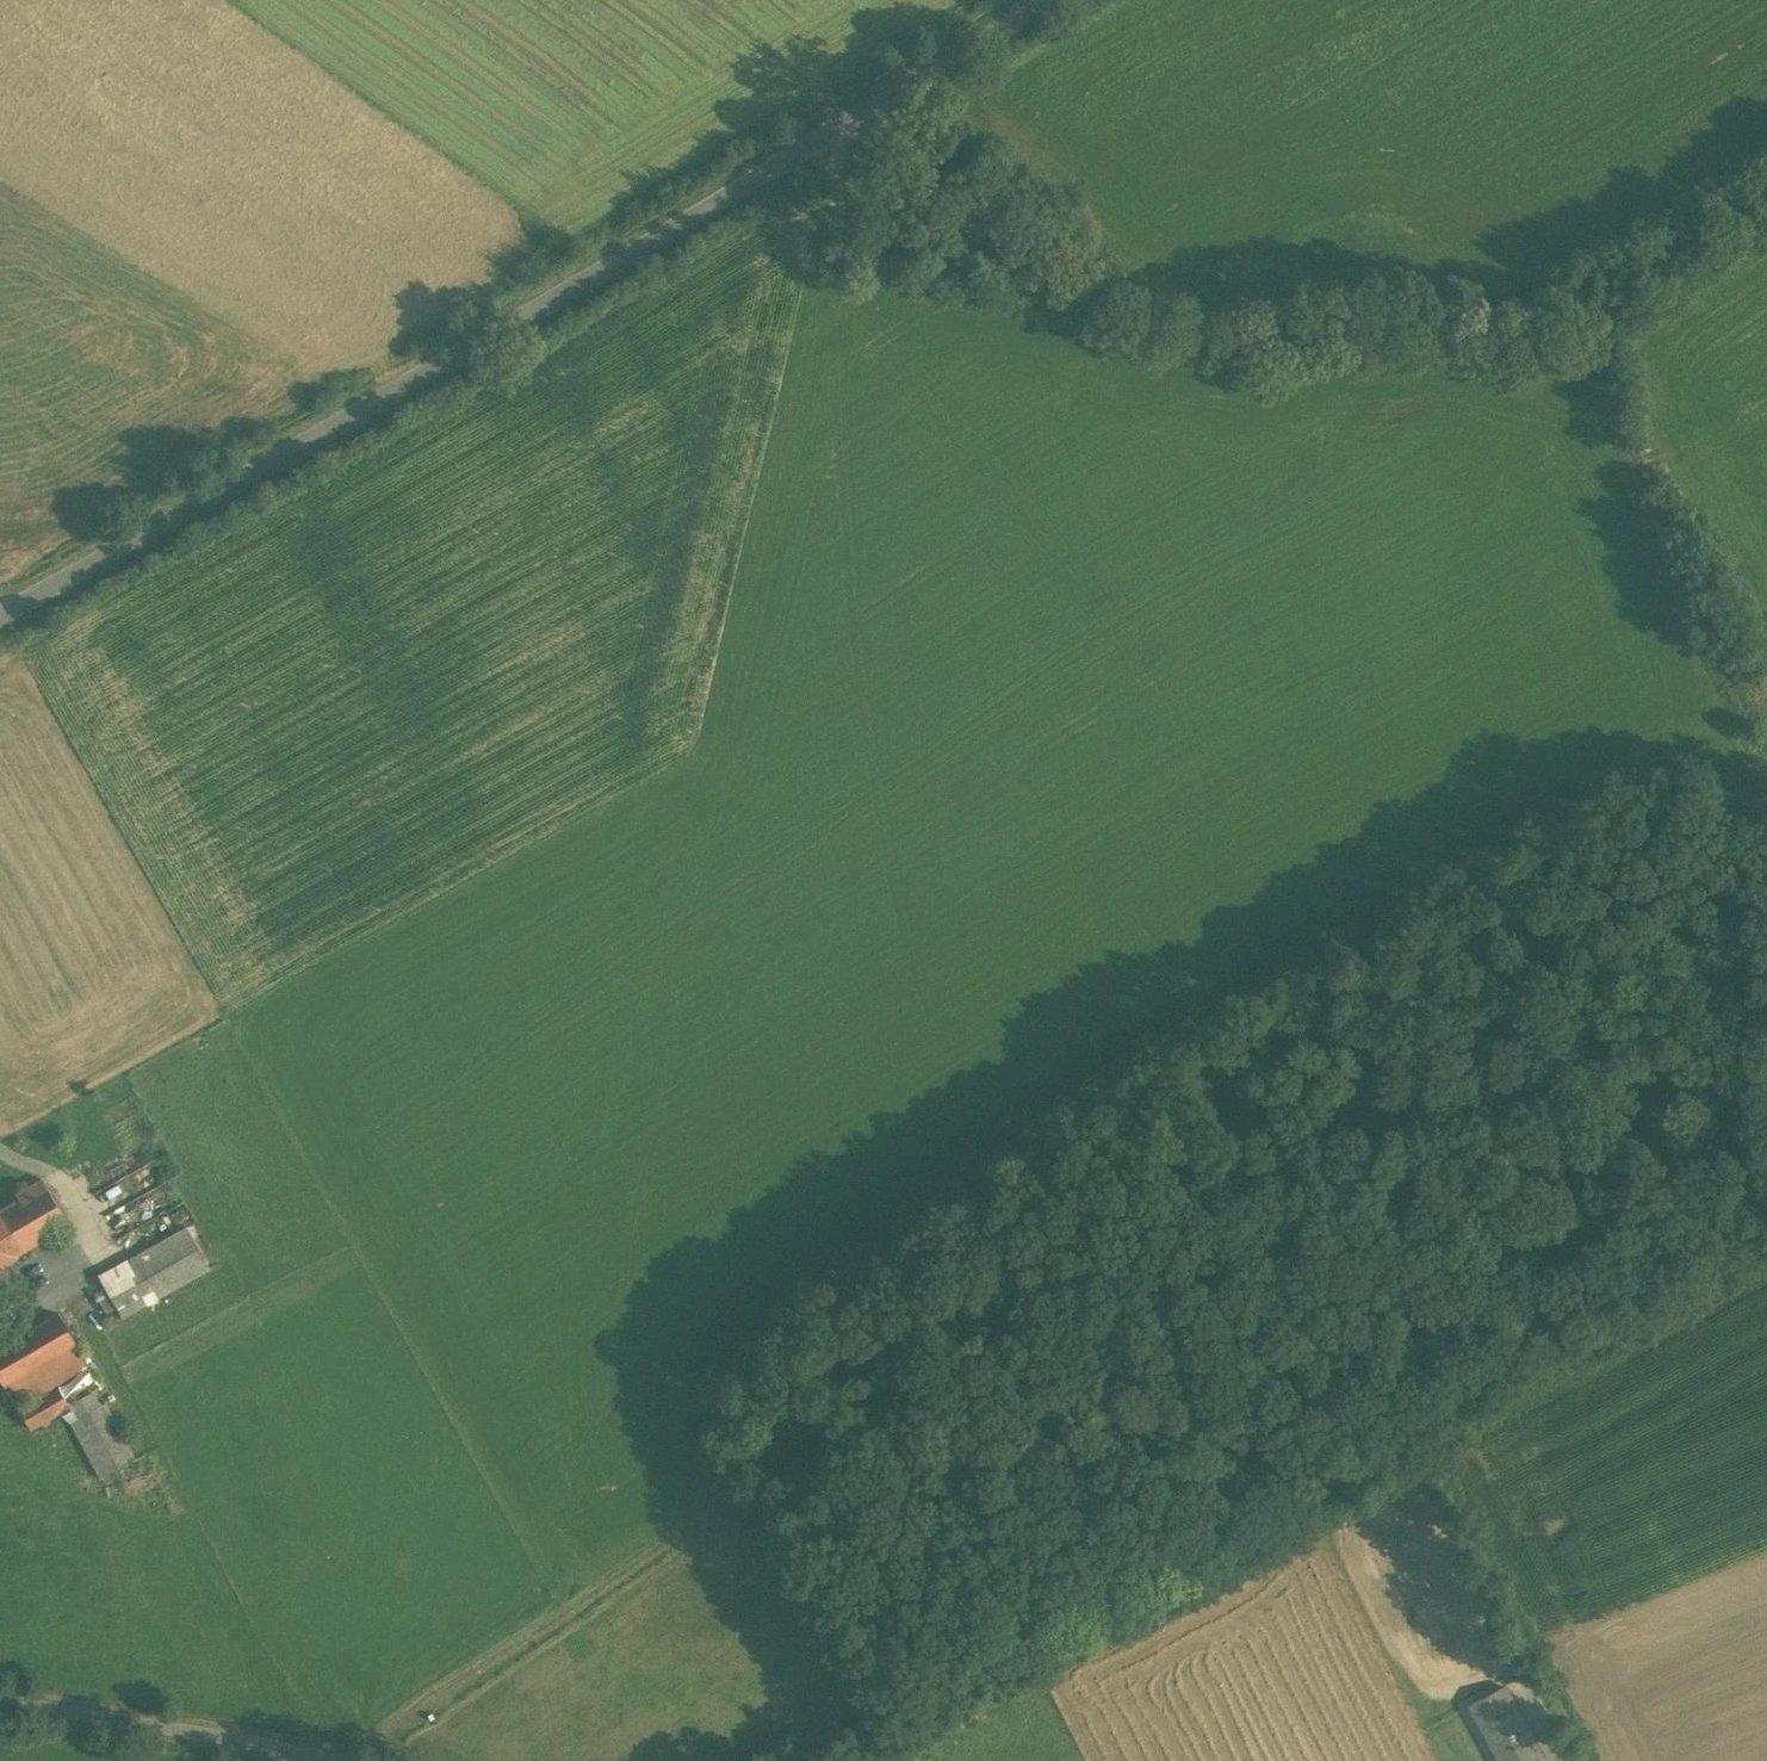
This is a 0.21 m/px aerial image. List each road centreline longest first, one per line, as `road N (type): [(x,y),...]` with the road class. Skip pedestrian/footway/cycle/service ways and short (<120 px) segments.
road 1 (track): [(1766,804),(761,1474),(389,1741),(330,1760)]
road 2 (unclassified): [(1037,0),(651,239),(0,618)]
road 3 (unclassified): [(0,1700),(292,1747),(311,1760)]

